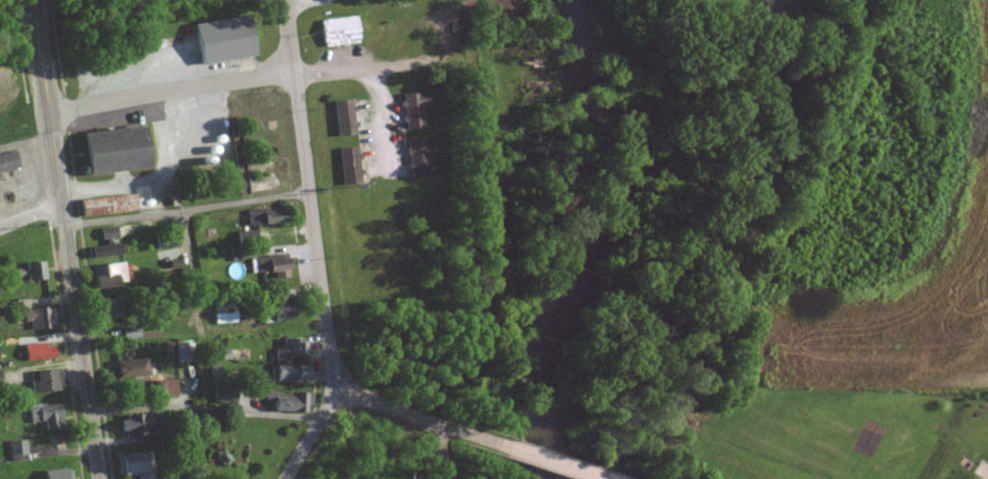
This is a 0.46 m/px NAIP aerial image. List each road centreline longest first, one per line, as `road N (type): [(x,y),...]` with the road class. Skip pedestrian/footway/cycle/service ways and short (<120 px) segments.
road 1 (residential): [(283,478),(329,398),(332,357),(288,0)]
road 2 (secondary): [(100,478),(37,0)]
road 3 (residential): [(295,75),(53,113)]
road 4 (residential): [(69,226),(309,190)]
road 5 (residential): [(513,448),(330,390)]

